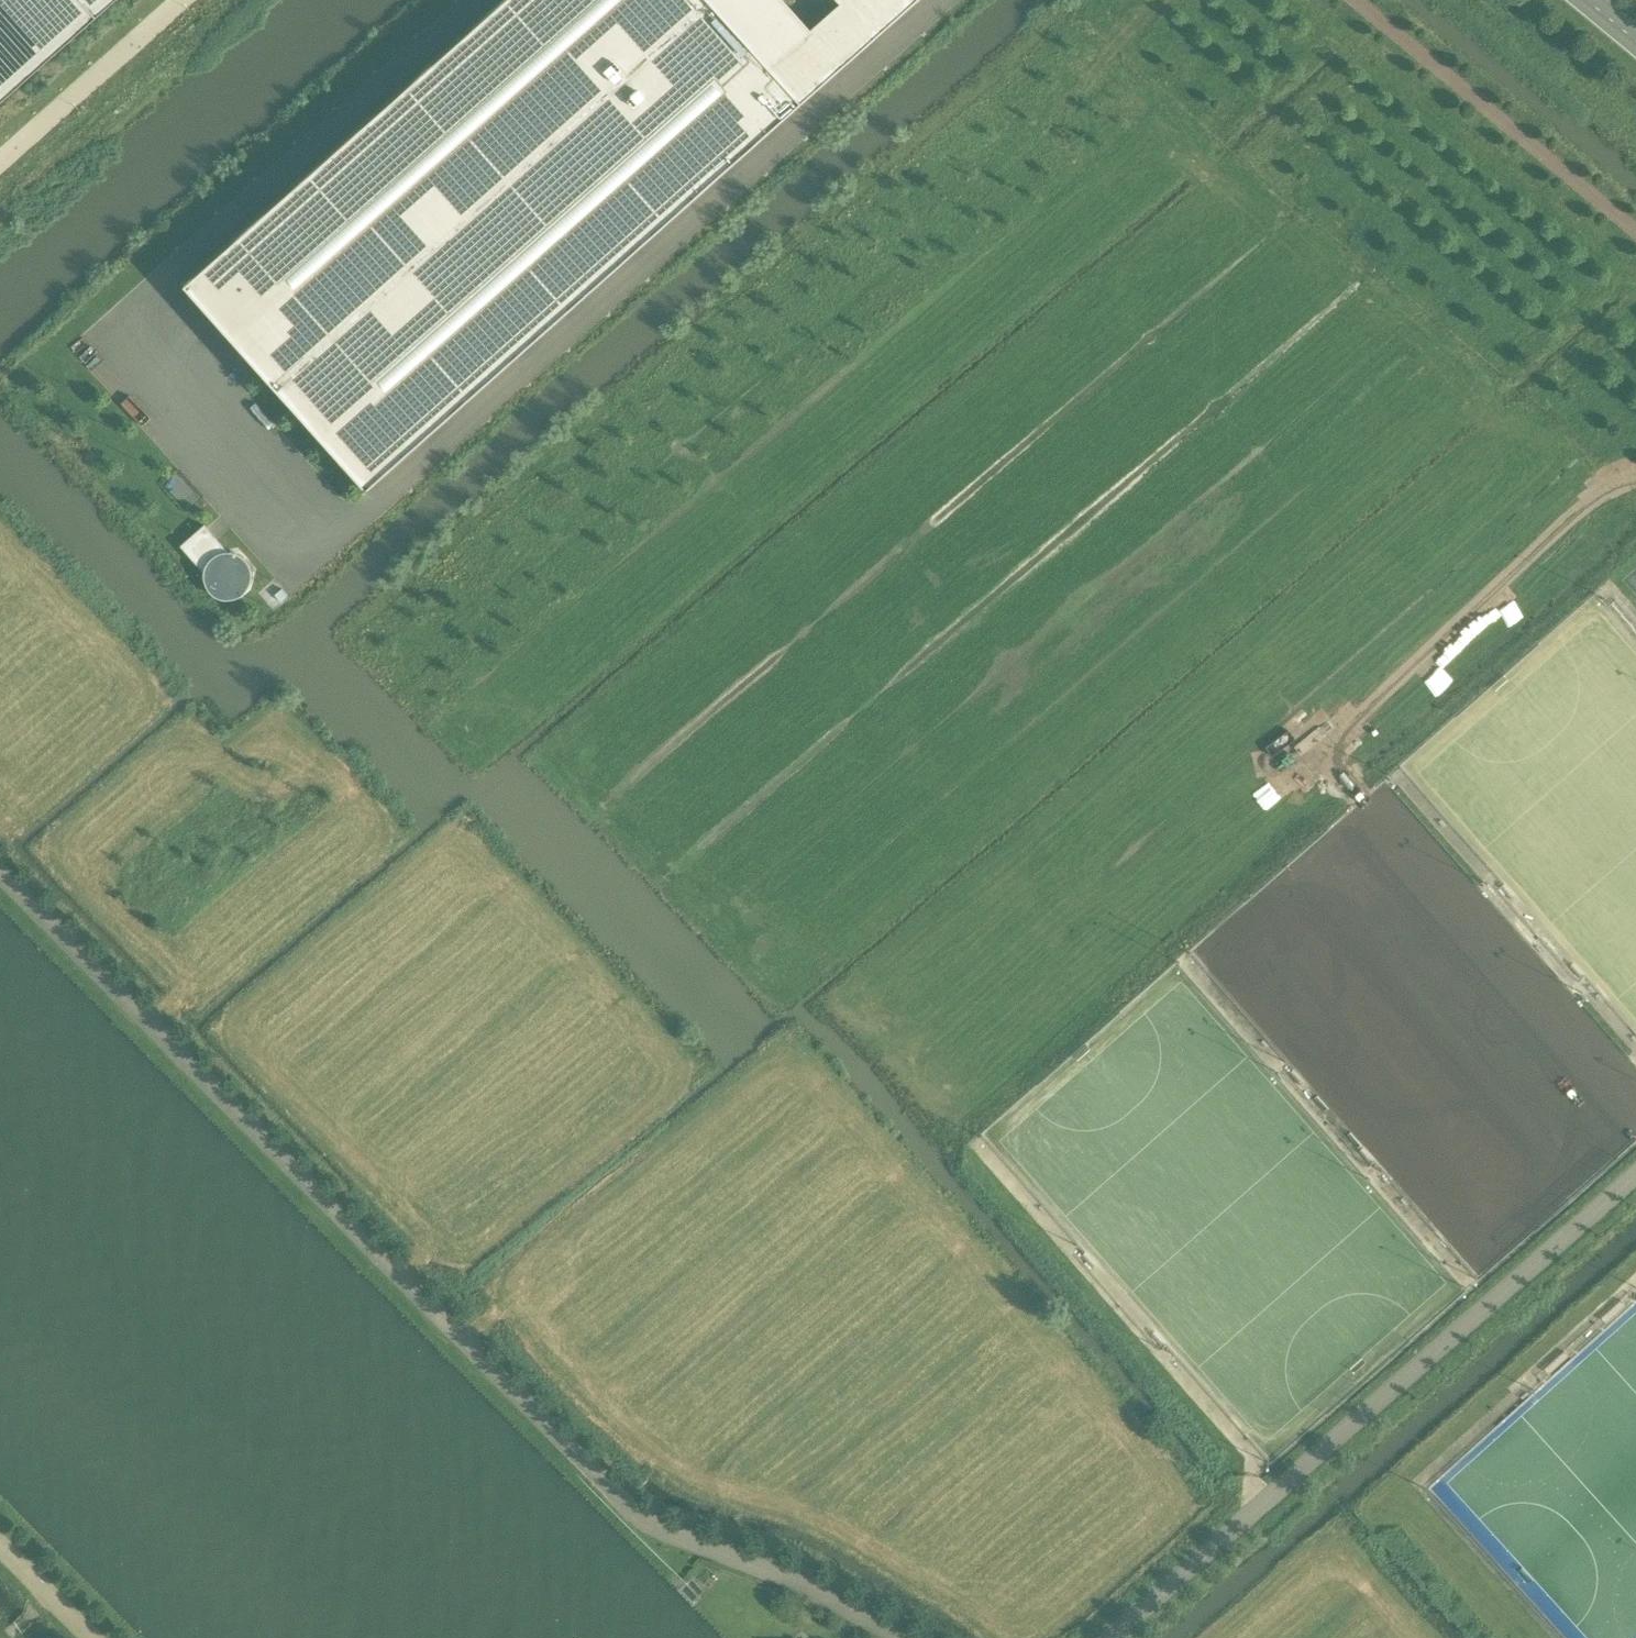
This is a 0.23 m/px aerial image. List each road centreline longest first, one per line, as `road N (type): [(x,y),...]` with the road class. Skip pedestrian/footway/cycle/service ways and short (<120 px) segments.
road 1 (unclassified): [(898,1637),(813,1589),(636,1513),(0,873)]
road 2 (unclassified): [(1113,1637),(1635,1176)]
road 3 (unclassified): [(91,1637),(0,1545)]

